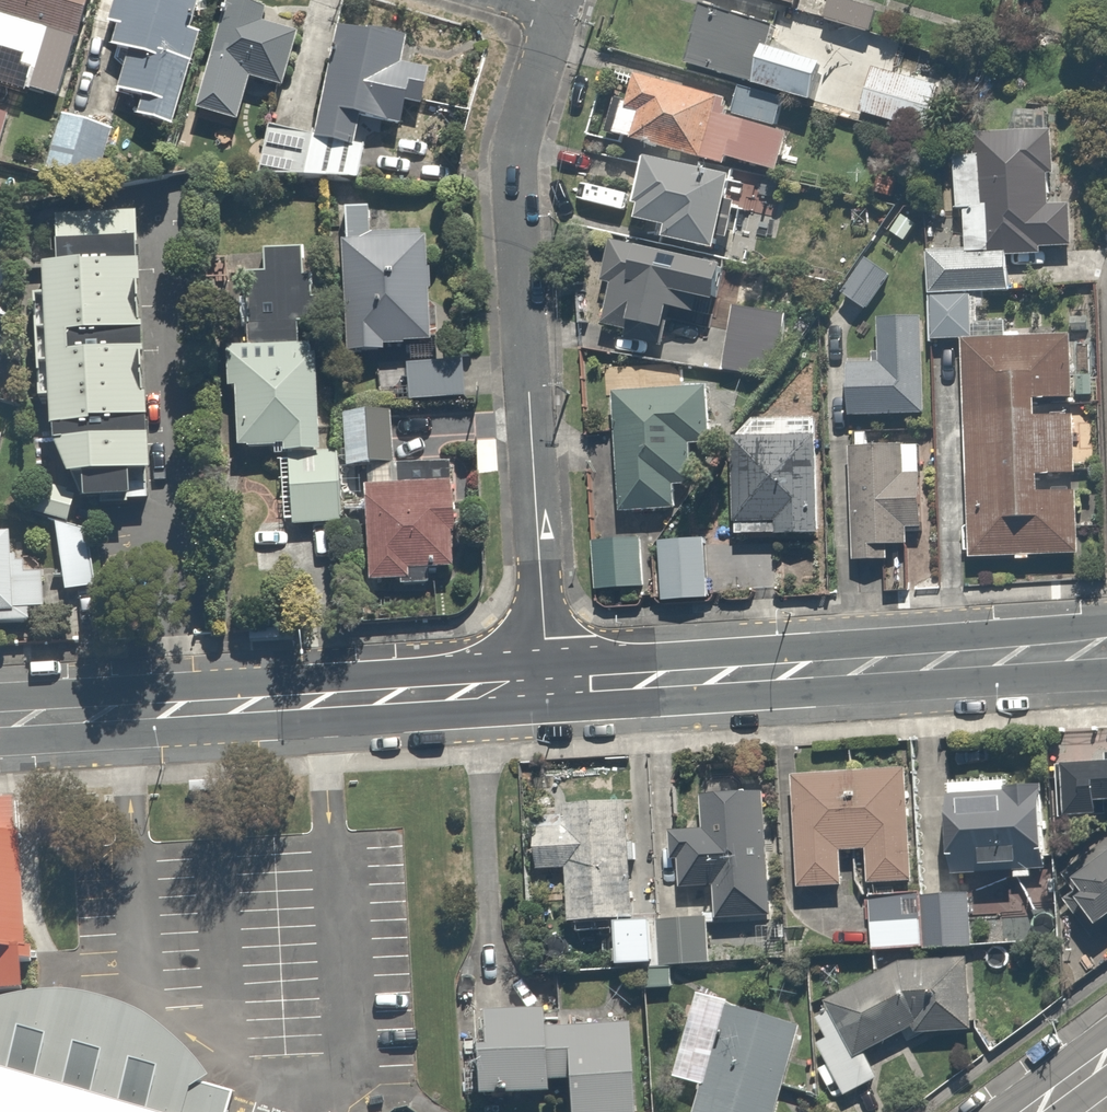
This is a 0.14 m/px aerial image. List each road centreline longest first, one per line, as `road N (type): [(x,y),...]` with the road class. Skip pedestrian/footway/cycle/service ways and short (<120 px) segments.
road 1 (residential): [(553,6),(519,127),(547,685)]
road 2 (secondary): [(547,685),(1106,649)]
road 3 (secondary): [(0,719),(547,685)]

